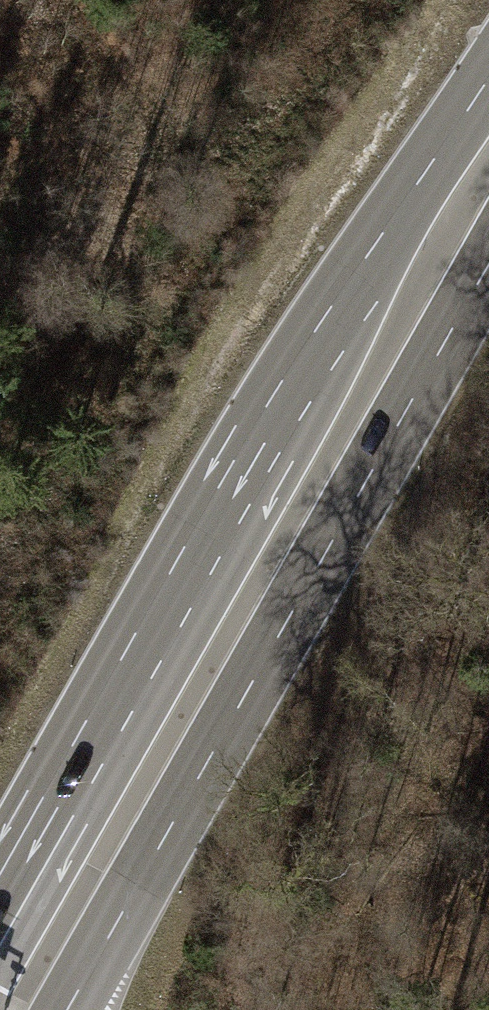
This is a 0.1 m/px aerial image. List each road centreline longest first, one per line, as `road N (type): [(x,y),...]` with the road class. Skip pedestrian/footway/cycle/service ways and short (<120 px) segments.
road 1 (secondary): [(488,76),(228,469),(0,875)]
road 2 (secondary): [(67,1009),(488,266)]

